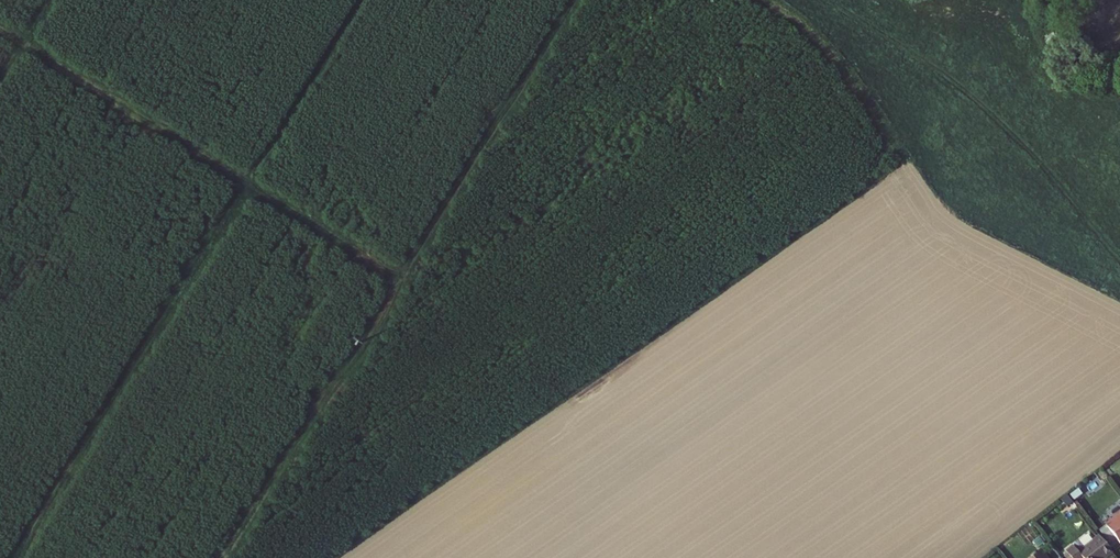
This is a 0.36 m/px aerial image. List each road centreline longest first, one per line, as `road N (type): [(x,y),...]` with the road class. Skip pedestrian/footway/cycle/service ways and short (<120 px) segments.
road 1 (track): [(826,0),(1003,134),(1119,262)]

